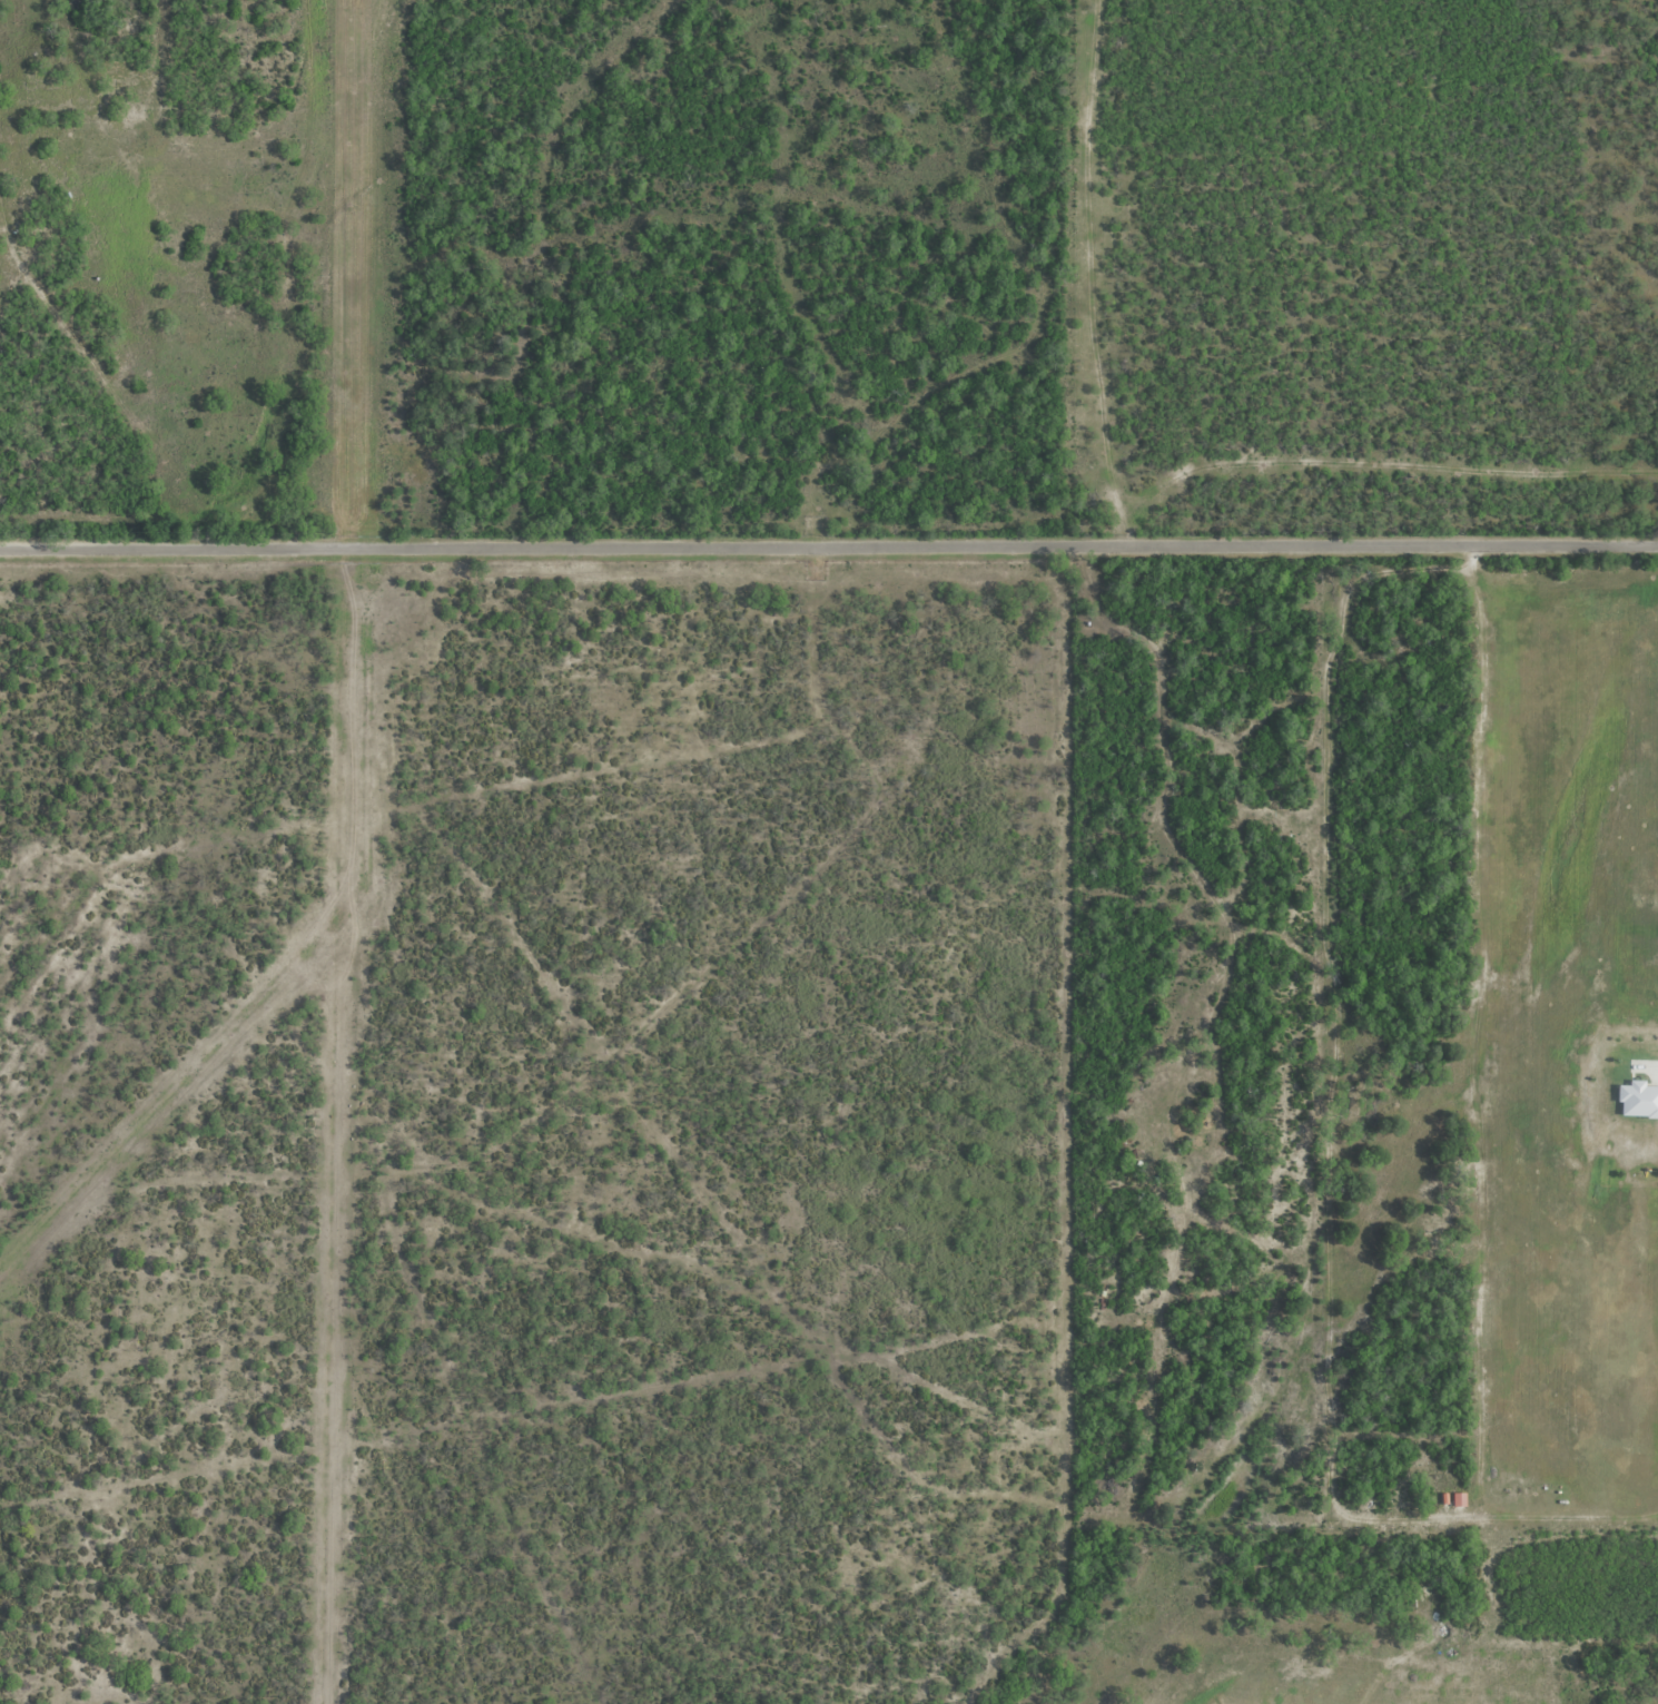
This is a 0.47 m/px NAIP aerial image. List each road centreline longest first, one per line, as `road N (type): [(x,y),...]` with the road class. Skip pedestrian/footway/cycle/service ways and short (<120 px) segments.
road 1 (tertiary): [(1657,548),(0,549)]

